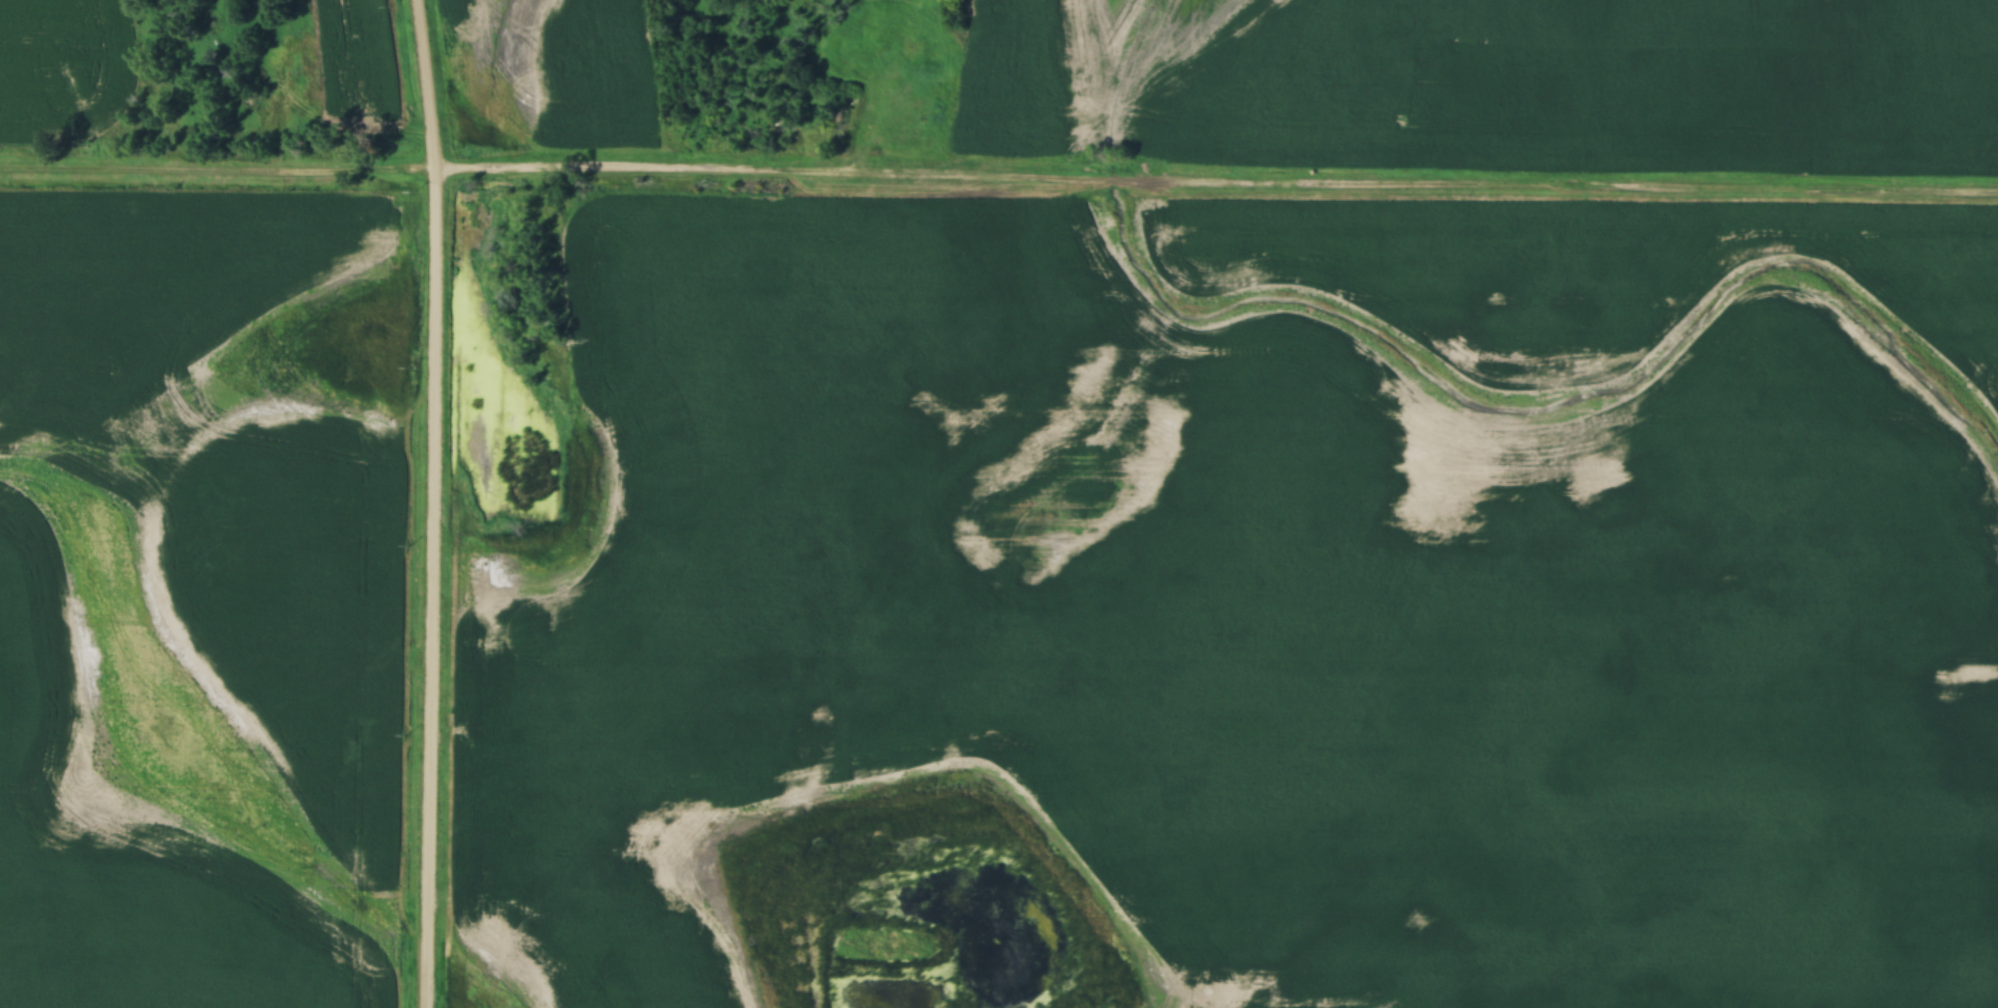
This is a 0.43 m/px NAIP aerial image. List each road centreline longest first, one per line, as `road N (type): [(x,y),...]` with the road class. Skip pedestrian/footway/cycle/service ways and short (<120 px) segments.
road 1 (track): [(436,172),(1997,198)]
road 2 (residential): [(422,1007),(436,172),(413,0)]
road 3 (track): [(436,172),(0,167)]

